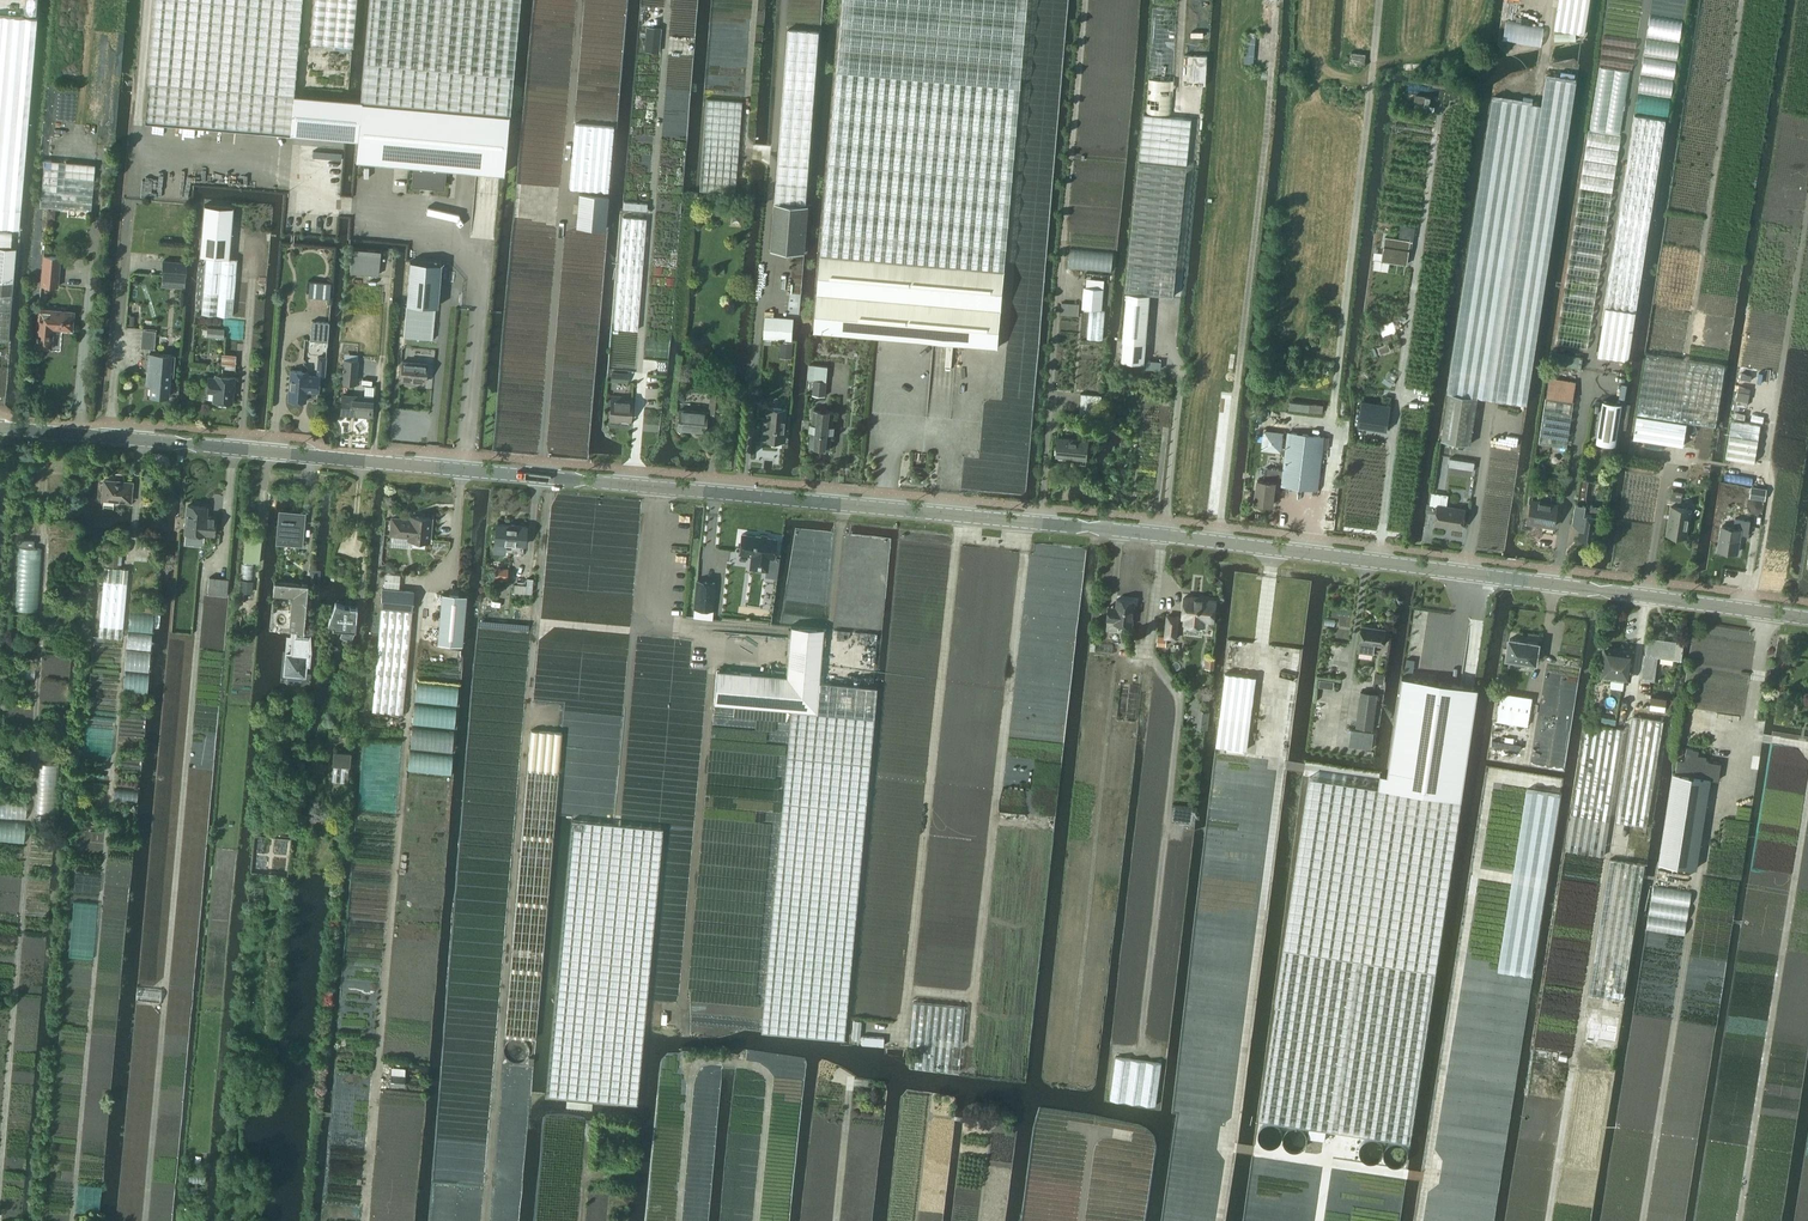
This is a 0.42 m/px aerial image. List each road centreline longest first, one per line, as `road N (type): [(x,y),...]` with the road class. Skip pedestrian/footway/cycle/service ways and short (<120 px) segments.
road 1 (tertiary): [(0,426),(1088,526),(1807,614)]
road 2 (track): [(478,1220),(548,475)]
road 3 (track): [(1219,540),(1275,0)]
road 4 (track): [(1451,1220),(1536,693)]
road 5 (track): [(1061,273),(1086,0)]

